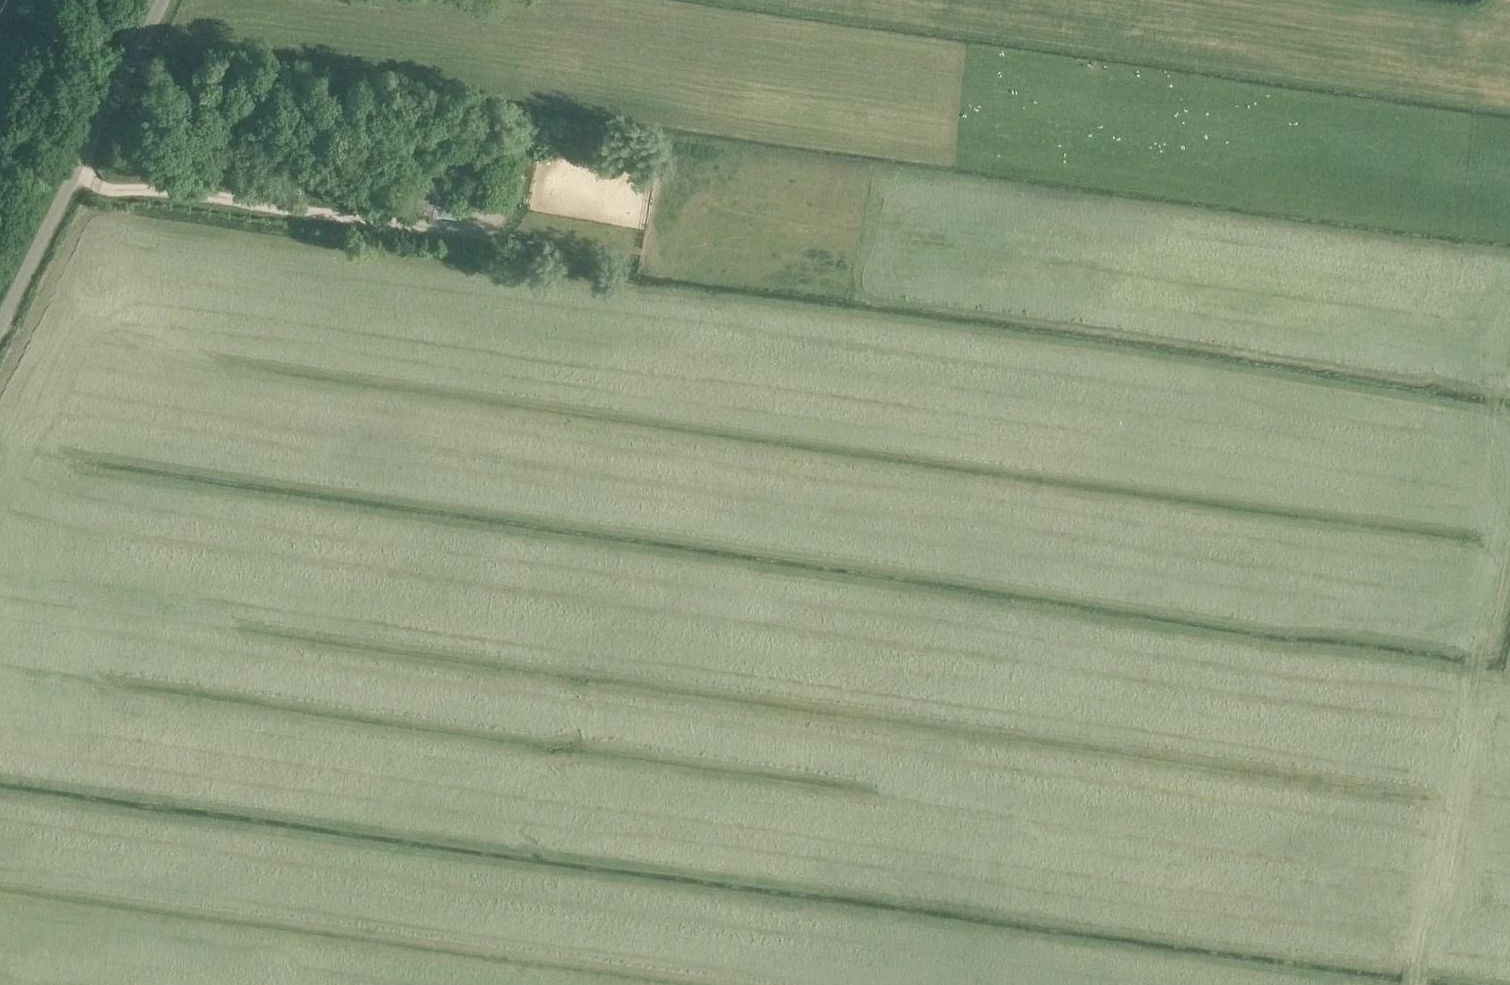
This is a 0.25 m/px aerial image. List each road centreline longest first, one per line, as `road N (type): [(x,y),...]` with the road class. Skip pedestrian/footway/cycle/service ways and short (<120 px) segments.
road 1 (track): [(490,221),(443,230),(76,178)]
road 2 (unclassified): [(0,331),(167,0)]

